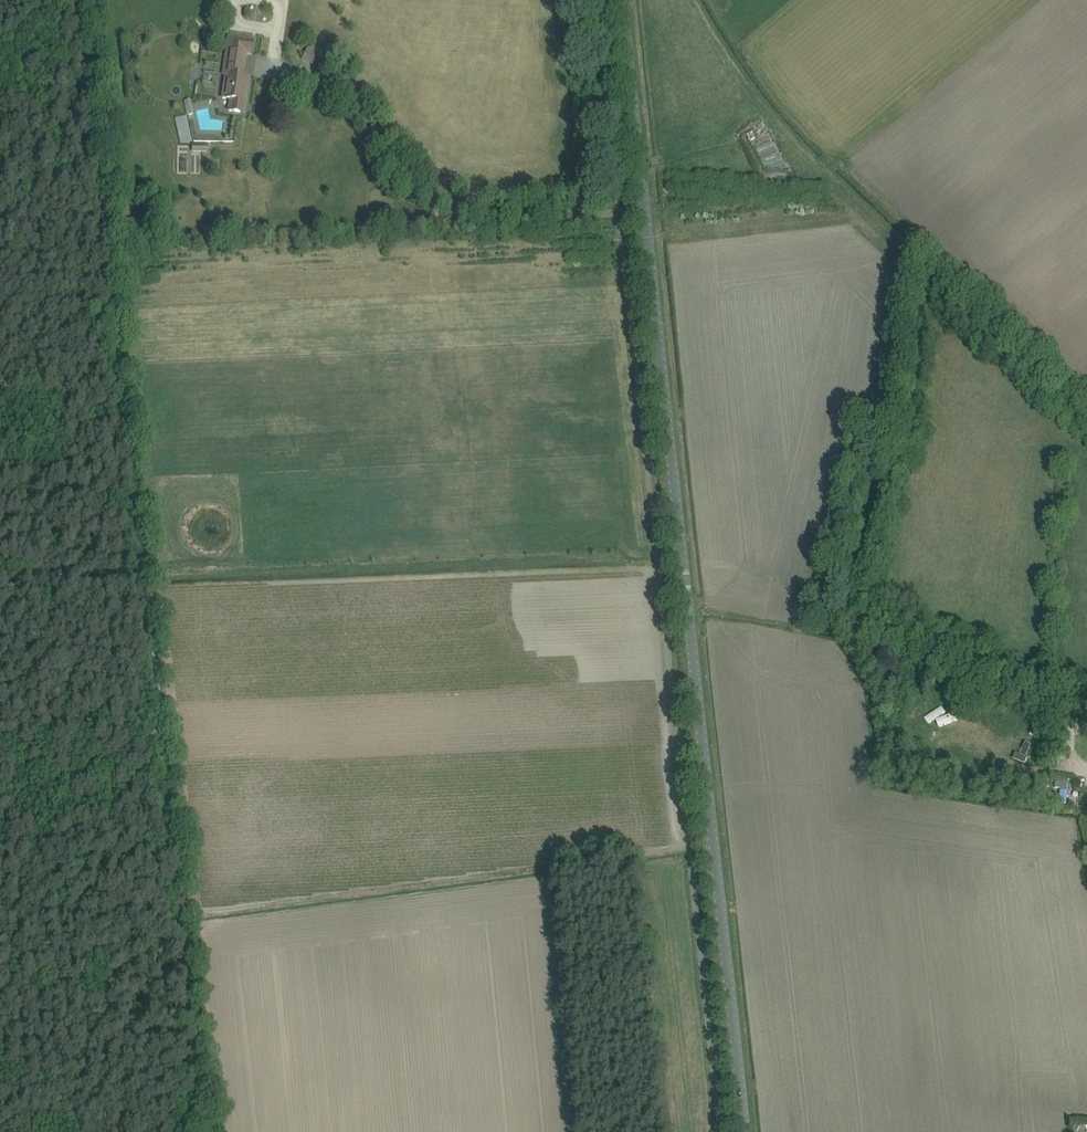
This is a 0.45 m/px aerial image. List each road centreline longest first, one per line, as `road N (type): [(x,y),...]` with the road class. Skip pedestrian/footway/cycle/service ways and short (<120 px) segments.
road 1 (unclassified): [(747,1131),(622,0)]
road 2 (track): [(183,914),(78,0)]
road 3 (track): [(208,1131),(183,914)]
road 4 (track): [(144,582),(0,589)]

